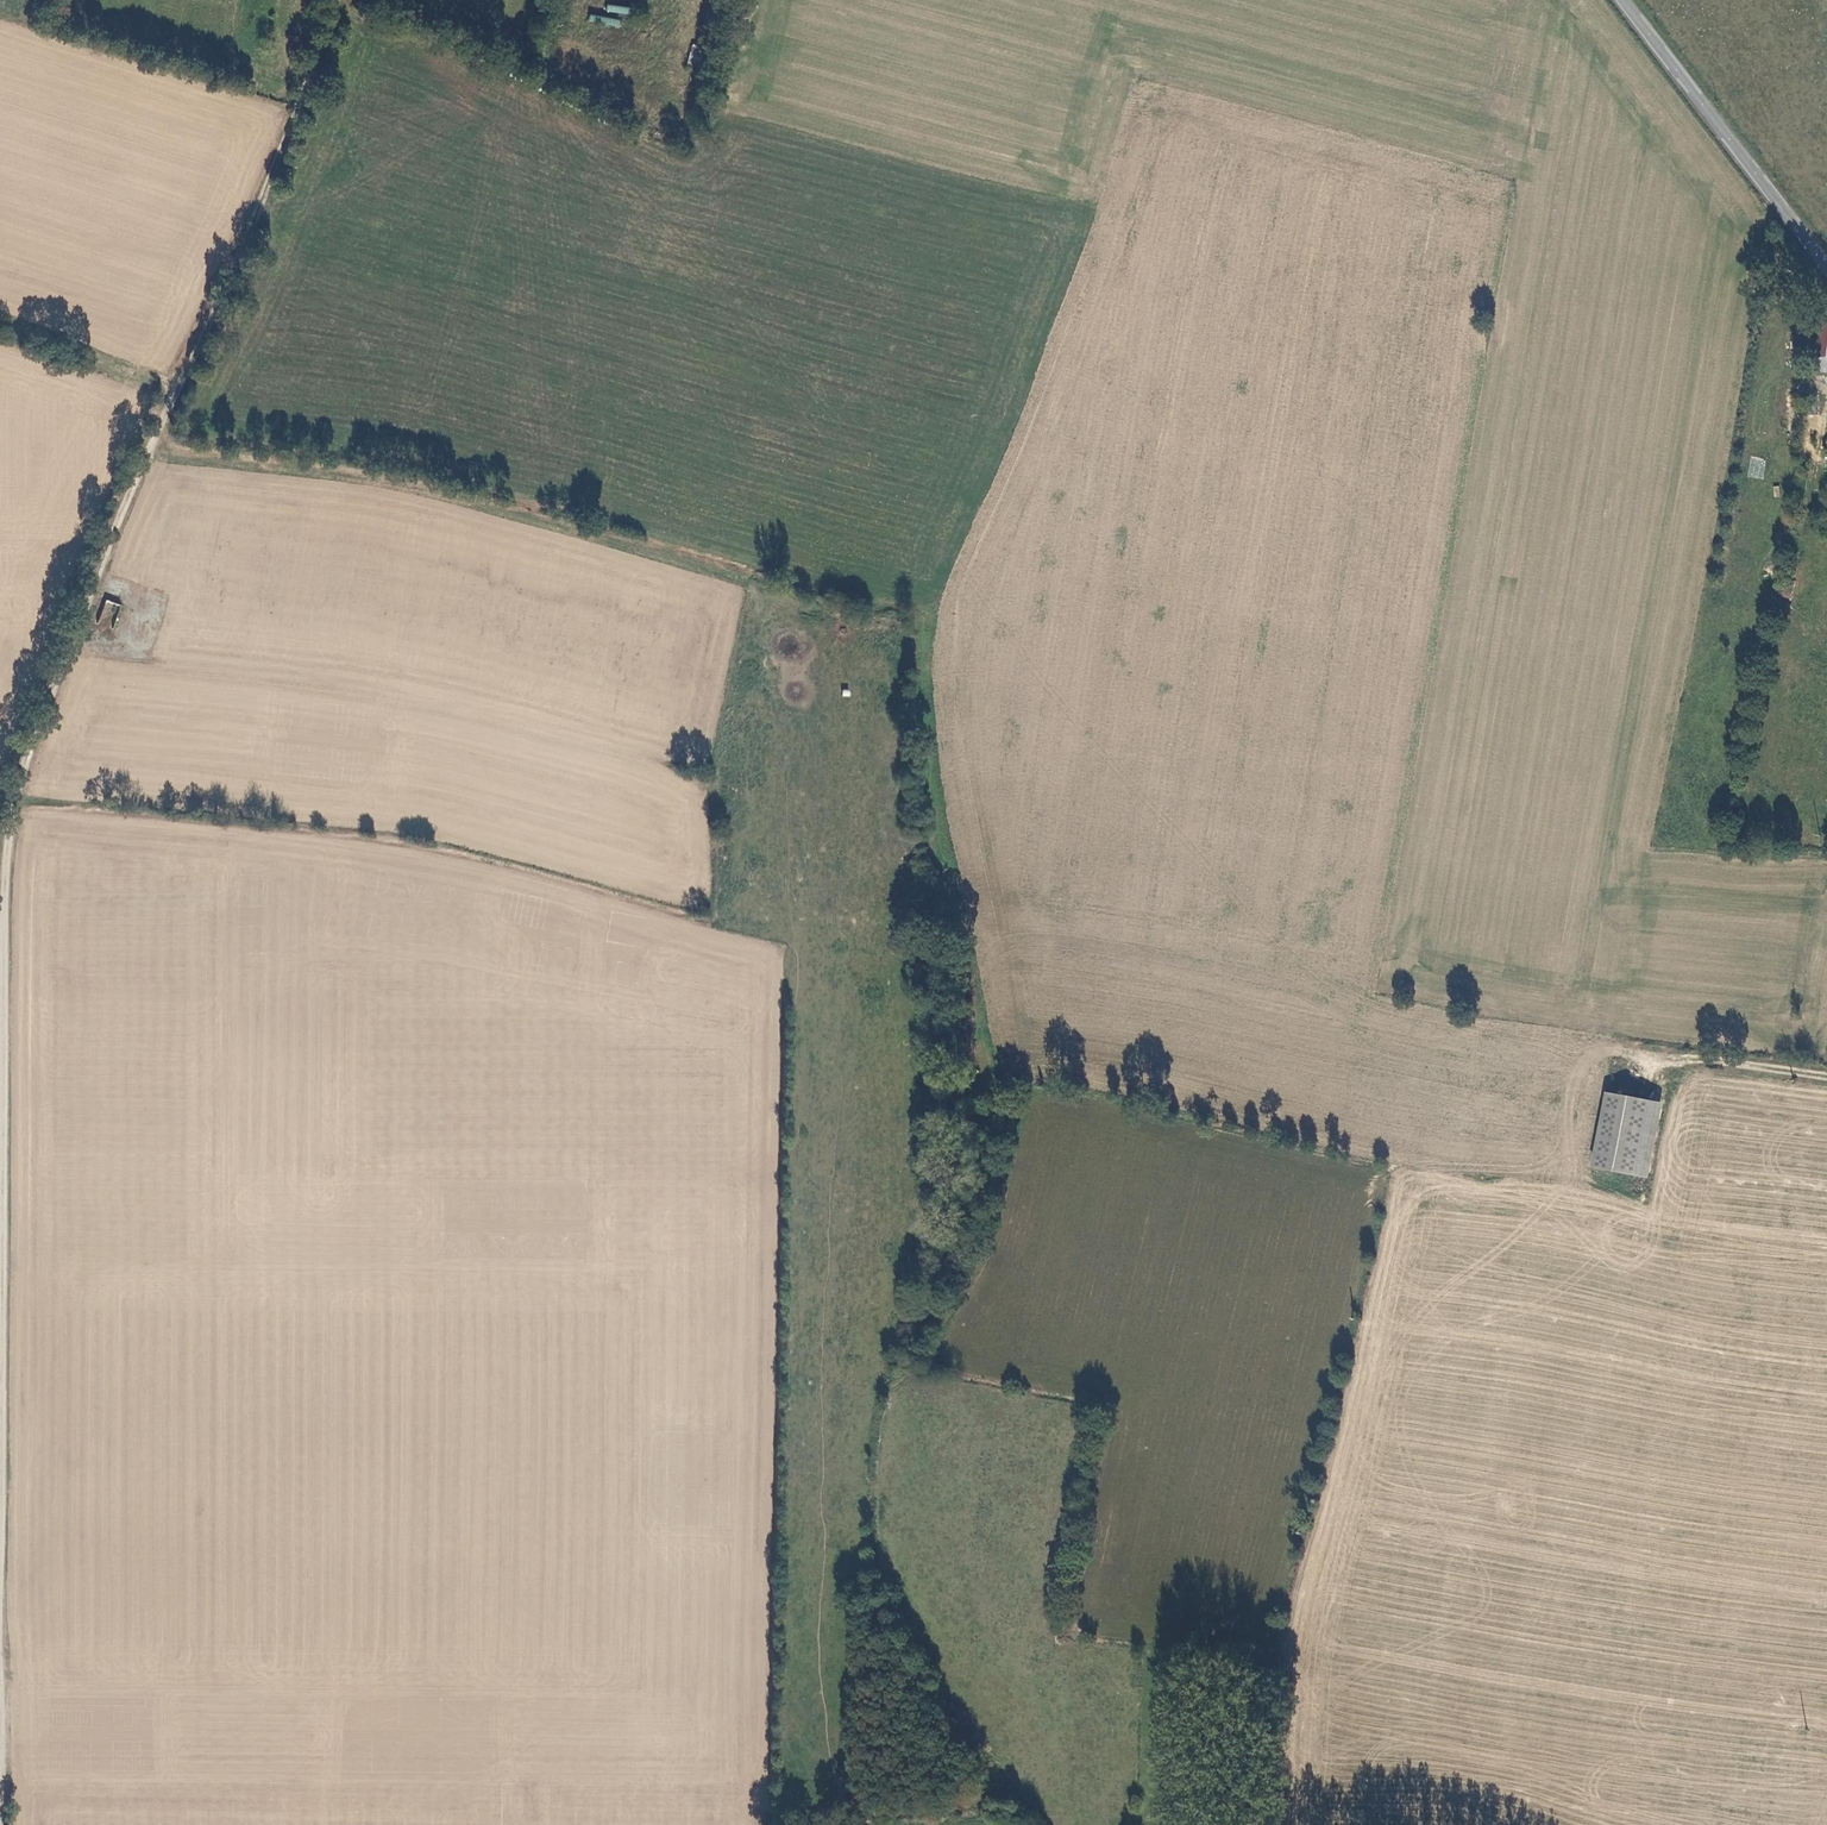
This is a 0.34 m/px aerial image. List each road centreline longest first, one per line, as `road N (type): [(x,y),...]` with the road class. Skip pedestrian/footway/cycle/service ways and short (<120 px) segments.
road 1 (track): [(336,0),(265,200),(140,467),(13,808),(0,1423)]
road 2 (tertiary): [(1826,266),(1622,0)]

